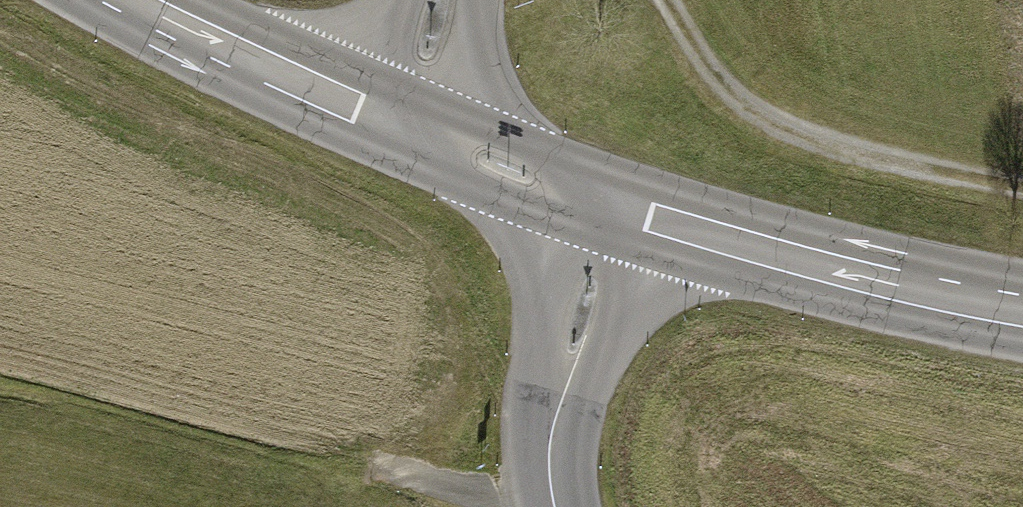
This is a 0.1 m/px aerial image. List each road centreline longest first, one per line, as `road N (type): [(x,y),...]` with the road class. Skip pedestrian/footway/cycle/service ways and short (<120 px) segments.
road 1 (track): [(666,0),(708,71),(763,119),(839,156),(1022,190)]
road 2 (tertiary): [(1022,312),(620,207)]
road 3 (tertiary): [(400,130),(120,0)]
road 4 (tertiary): [(556,506),(555,429),(578,327),(620,207)]
road 5 (tertiary): [(620,207),(400,130)]
road 6 (track): [(552,497),(374,470)]
road 7 (tertiary): [(438,0),(400,130)]

